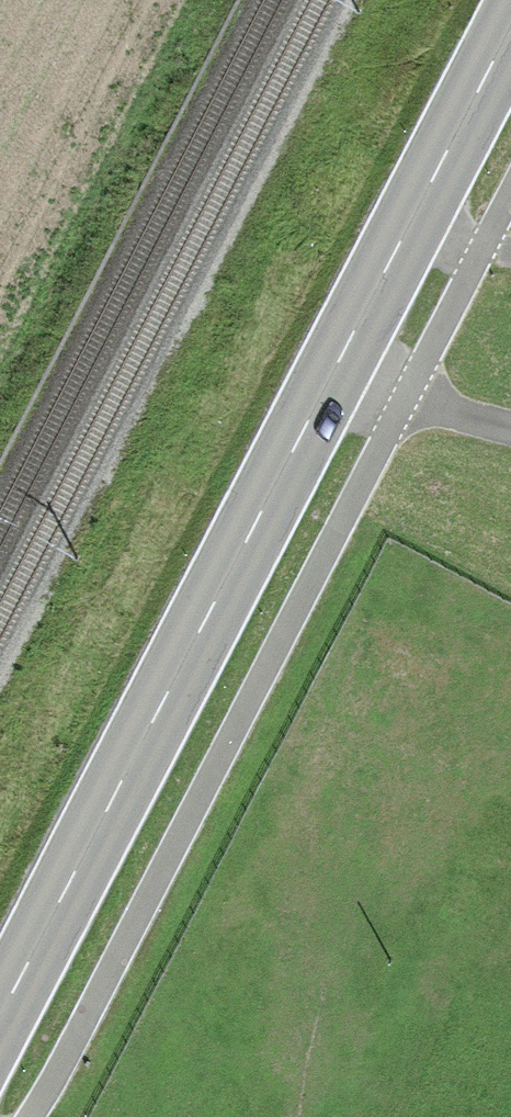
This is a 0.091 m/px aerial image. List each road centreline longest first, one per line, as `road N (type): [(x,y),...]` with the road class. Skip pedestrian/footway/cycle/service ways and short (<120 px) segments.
road 1 (primary): [(0,1017),(510,25)]
road 2 (track): [(23,1116),(56,1074),(487,237)]

